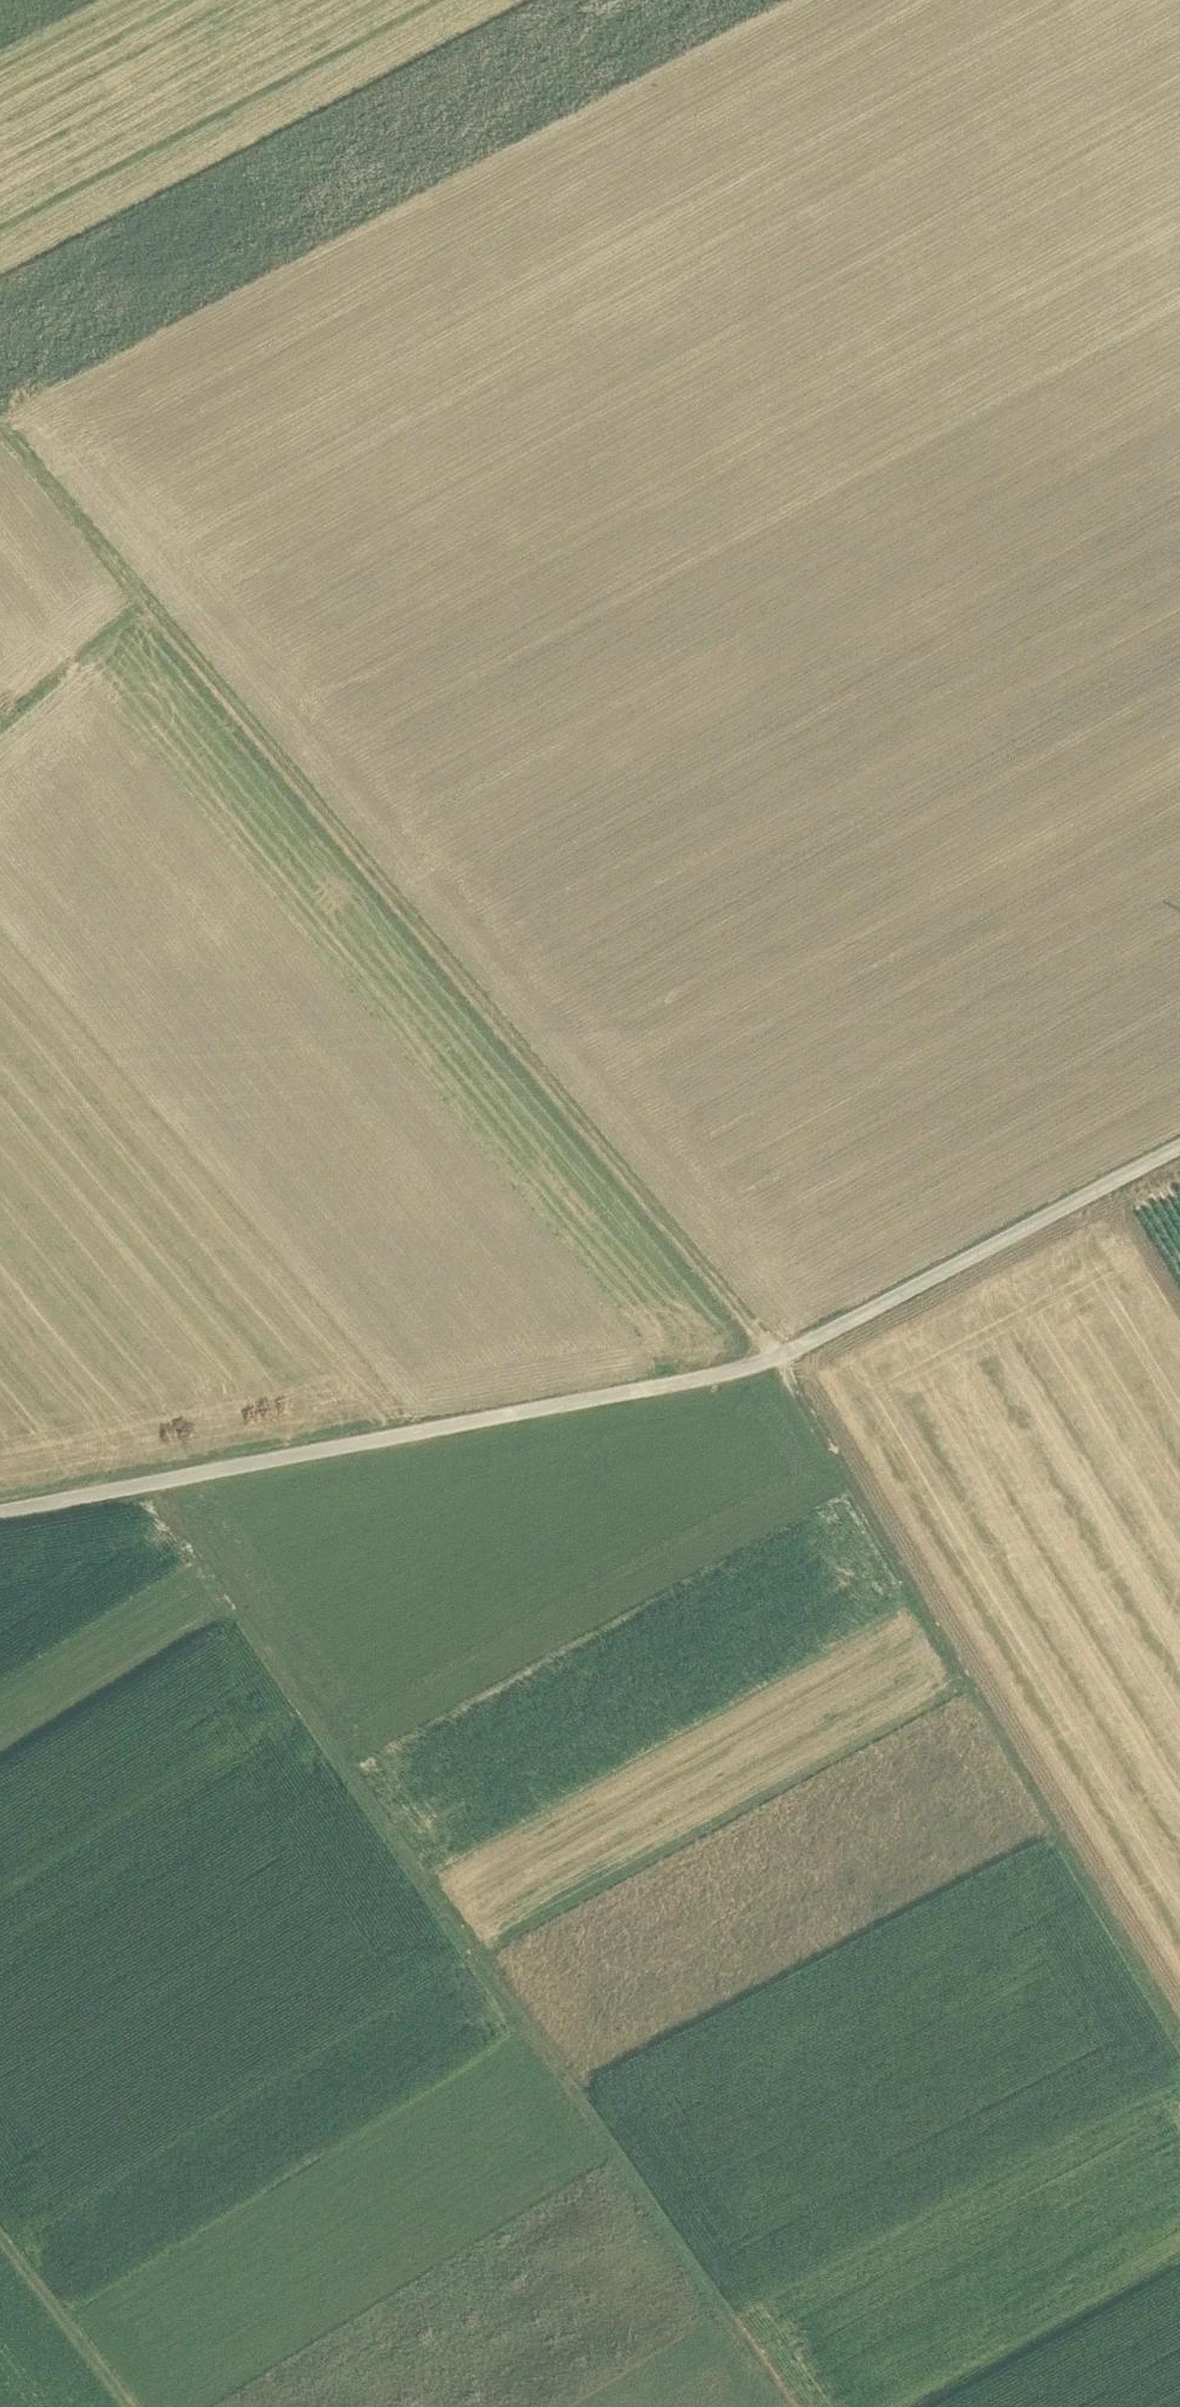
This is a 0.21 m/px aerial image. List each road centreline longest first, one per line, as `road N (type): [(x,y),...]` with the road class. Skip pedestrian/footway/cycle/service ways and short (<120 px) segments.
road 1 (track): [(1179,2028),(792,1384),(147,606)]
road 2 (track): [(1179,1148),(742,1376),(0,1514)]
road 3 (track): [(787,2406),(152,1485)]
road 4 (track): [(147,606),(0,429)]
road 5 (track): [(131,2406),(0,2233)]
road 6 (track): [(0,728),(147,606)]

